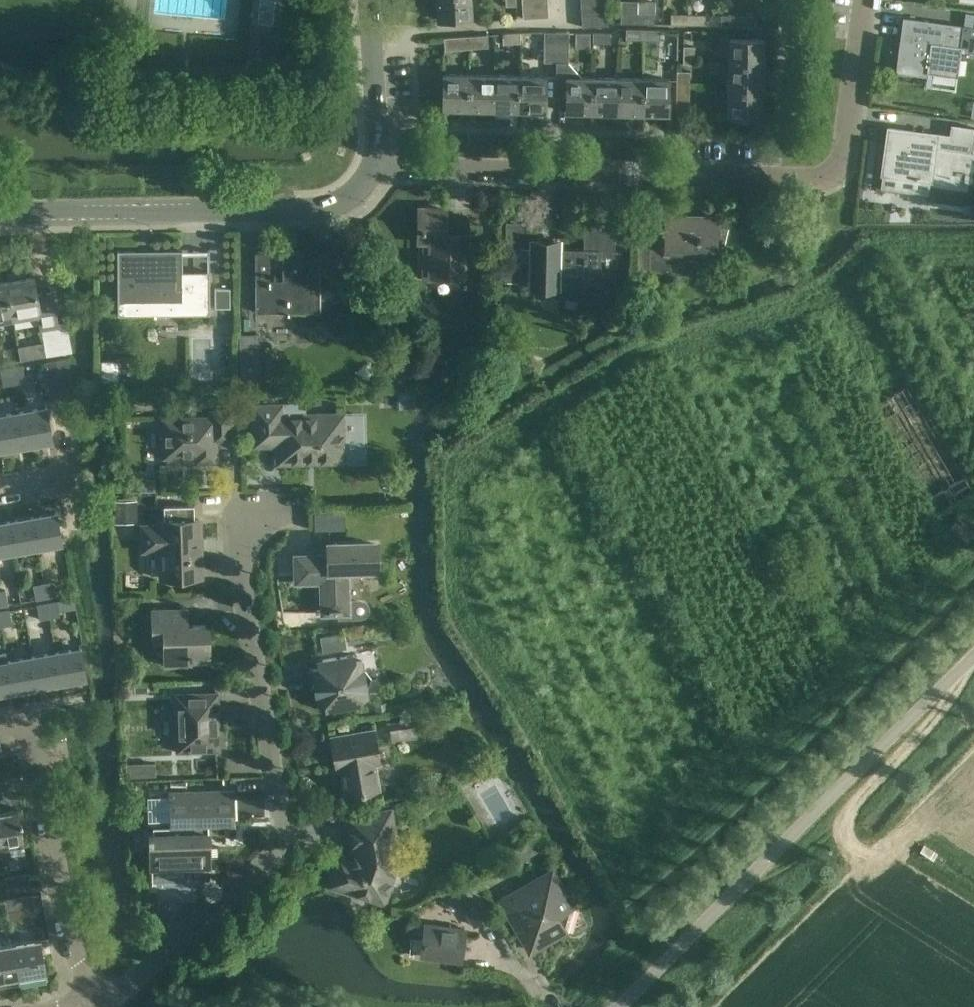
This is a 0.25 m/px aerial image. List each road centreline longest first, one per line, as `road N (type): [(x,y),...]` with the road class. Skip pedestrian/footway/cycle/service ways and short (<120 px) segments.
road 1 (residential): [(373,168),(826,184),(847,151),(866,0)]
road 2 (residential): [(104,1006),(283,841),(232,519),(302,508)]
road 3 (residential): [(615,1006),(973,661)]
road 4 (tertiary): [(0,214),(319,211),(355,192),(373,168)]
road 5 (residential): [(84,1006),(86,975),(67,930),(29,730),(0,734)]
road 6 (tertiary): [(373,168),(370,0)]

